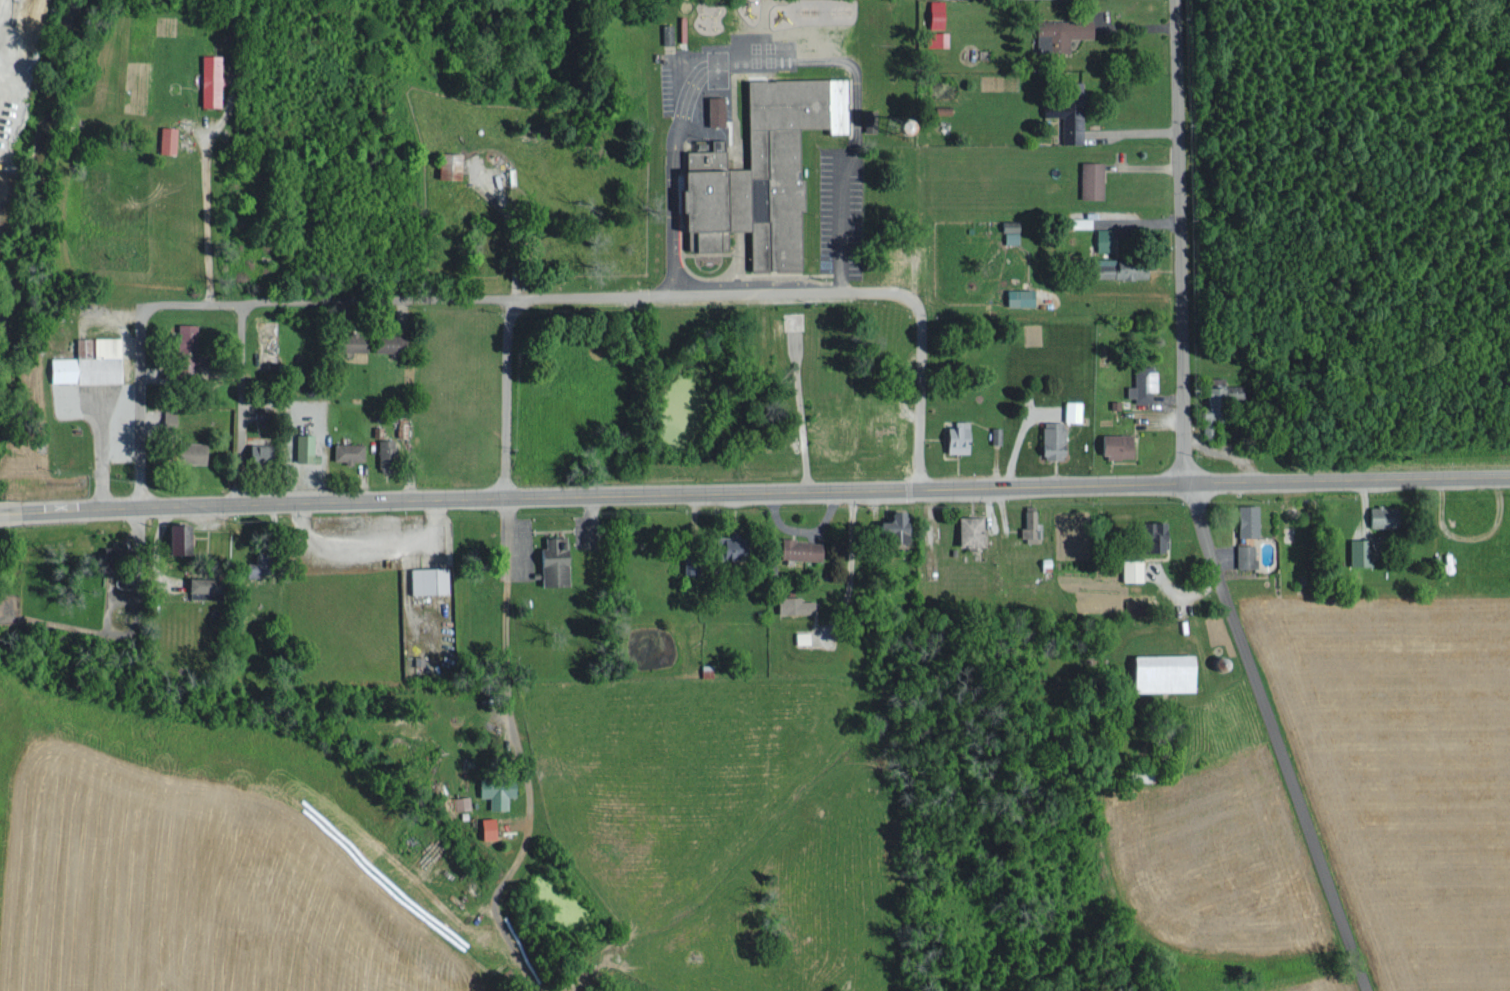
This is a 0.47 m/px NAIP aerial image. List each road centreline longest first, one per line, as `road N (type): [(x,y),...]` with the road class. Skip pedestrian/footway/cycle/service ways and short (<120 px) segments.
road 1 (secondary): [(10,513),(1509,476)]
road 2 (residential): [(918,488),(920,337),(913,304),(902,295),(517,298)]
road 3 (residential): [(1367,990),(1188,482)]
road 4 (residential): [(1188,482),(1175,0)]
road 5 (residential): [(517,298),(196,304)]
road 6 (residential): [(144,507),(142,319),(157,304),(196,304)]
road 7 (residential): [(238,504),(238,303)]
road 8 (residential): [(504,497),(507,333),(517,298)]

